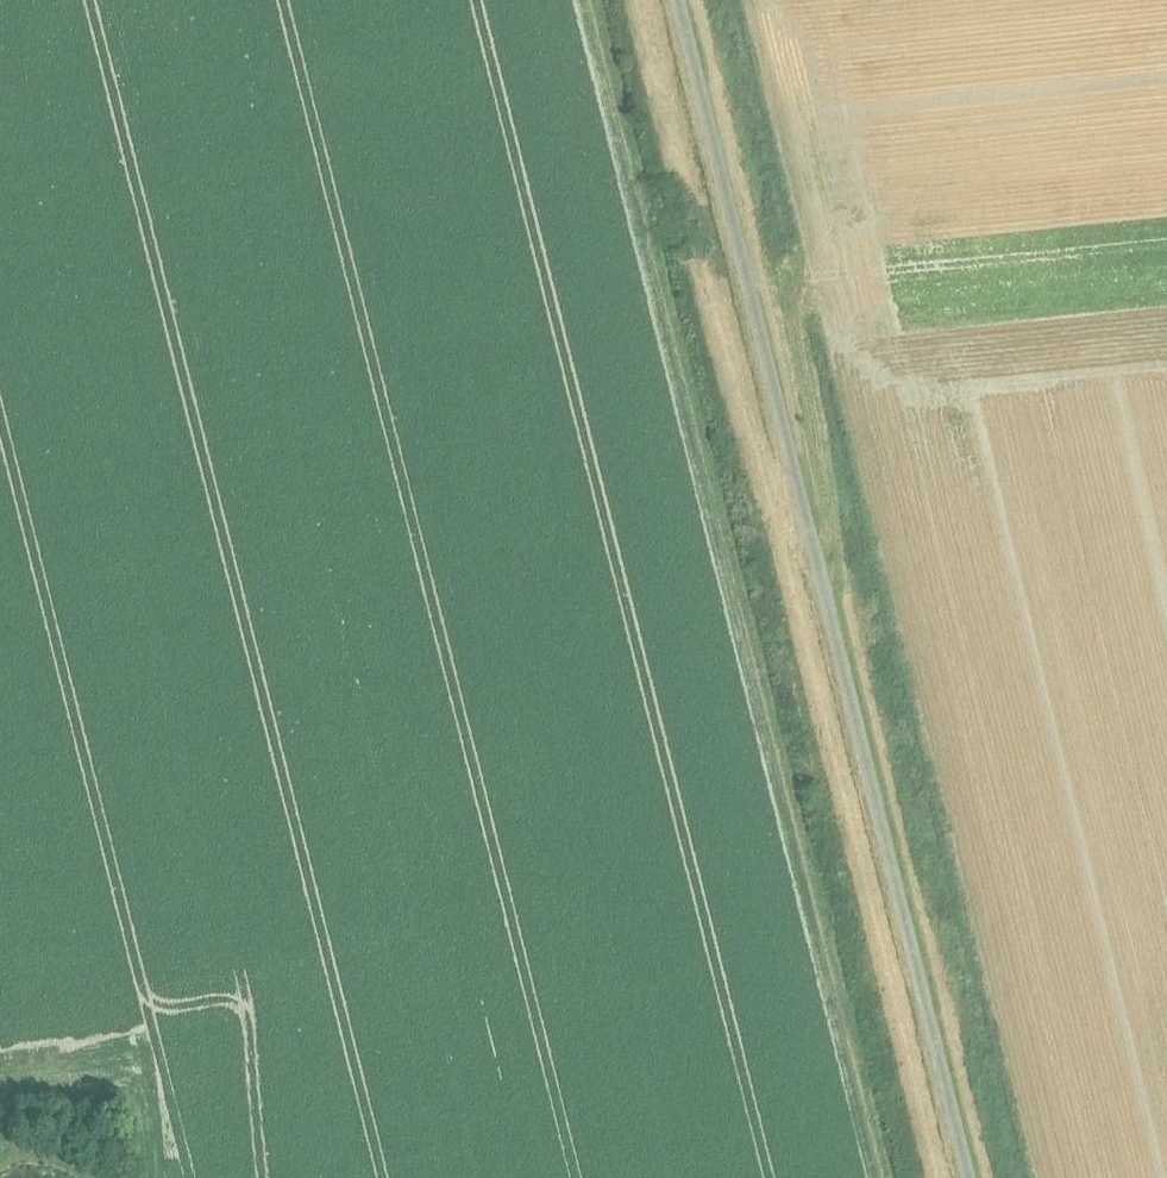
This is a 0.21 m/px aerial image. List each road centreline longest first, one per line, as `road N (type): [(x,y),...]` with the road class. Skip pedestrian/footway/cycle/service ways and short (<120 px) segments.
road 1 (unclassified): [(968,1177),(676,0)]

